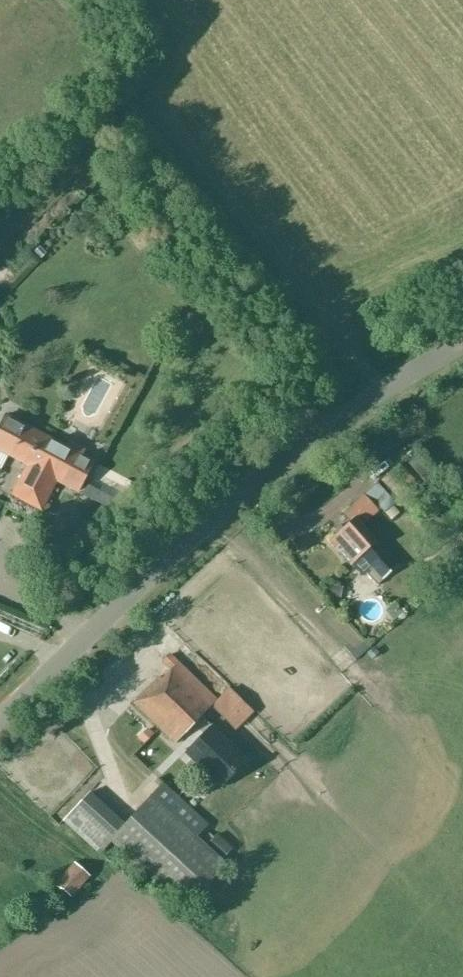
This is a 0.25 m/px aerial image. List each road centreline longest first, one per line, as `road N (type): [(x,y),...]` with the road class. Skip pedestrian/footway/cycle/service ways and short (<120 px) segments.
road 1 (unclassified): [(0,718),(232,501),(348,414),(462,342)]

